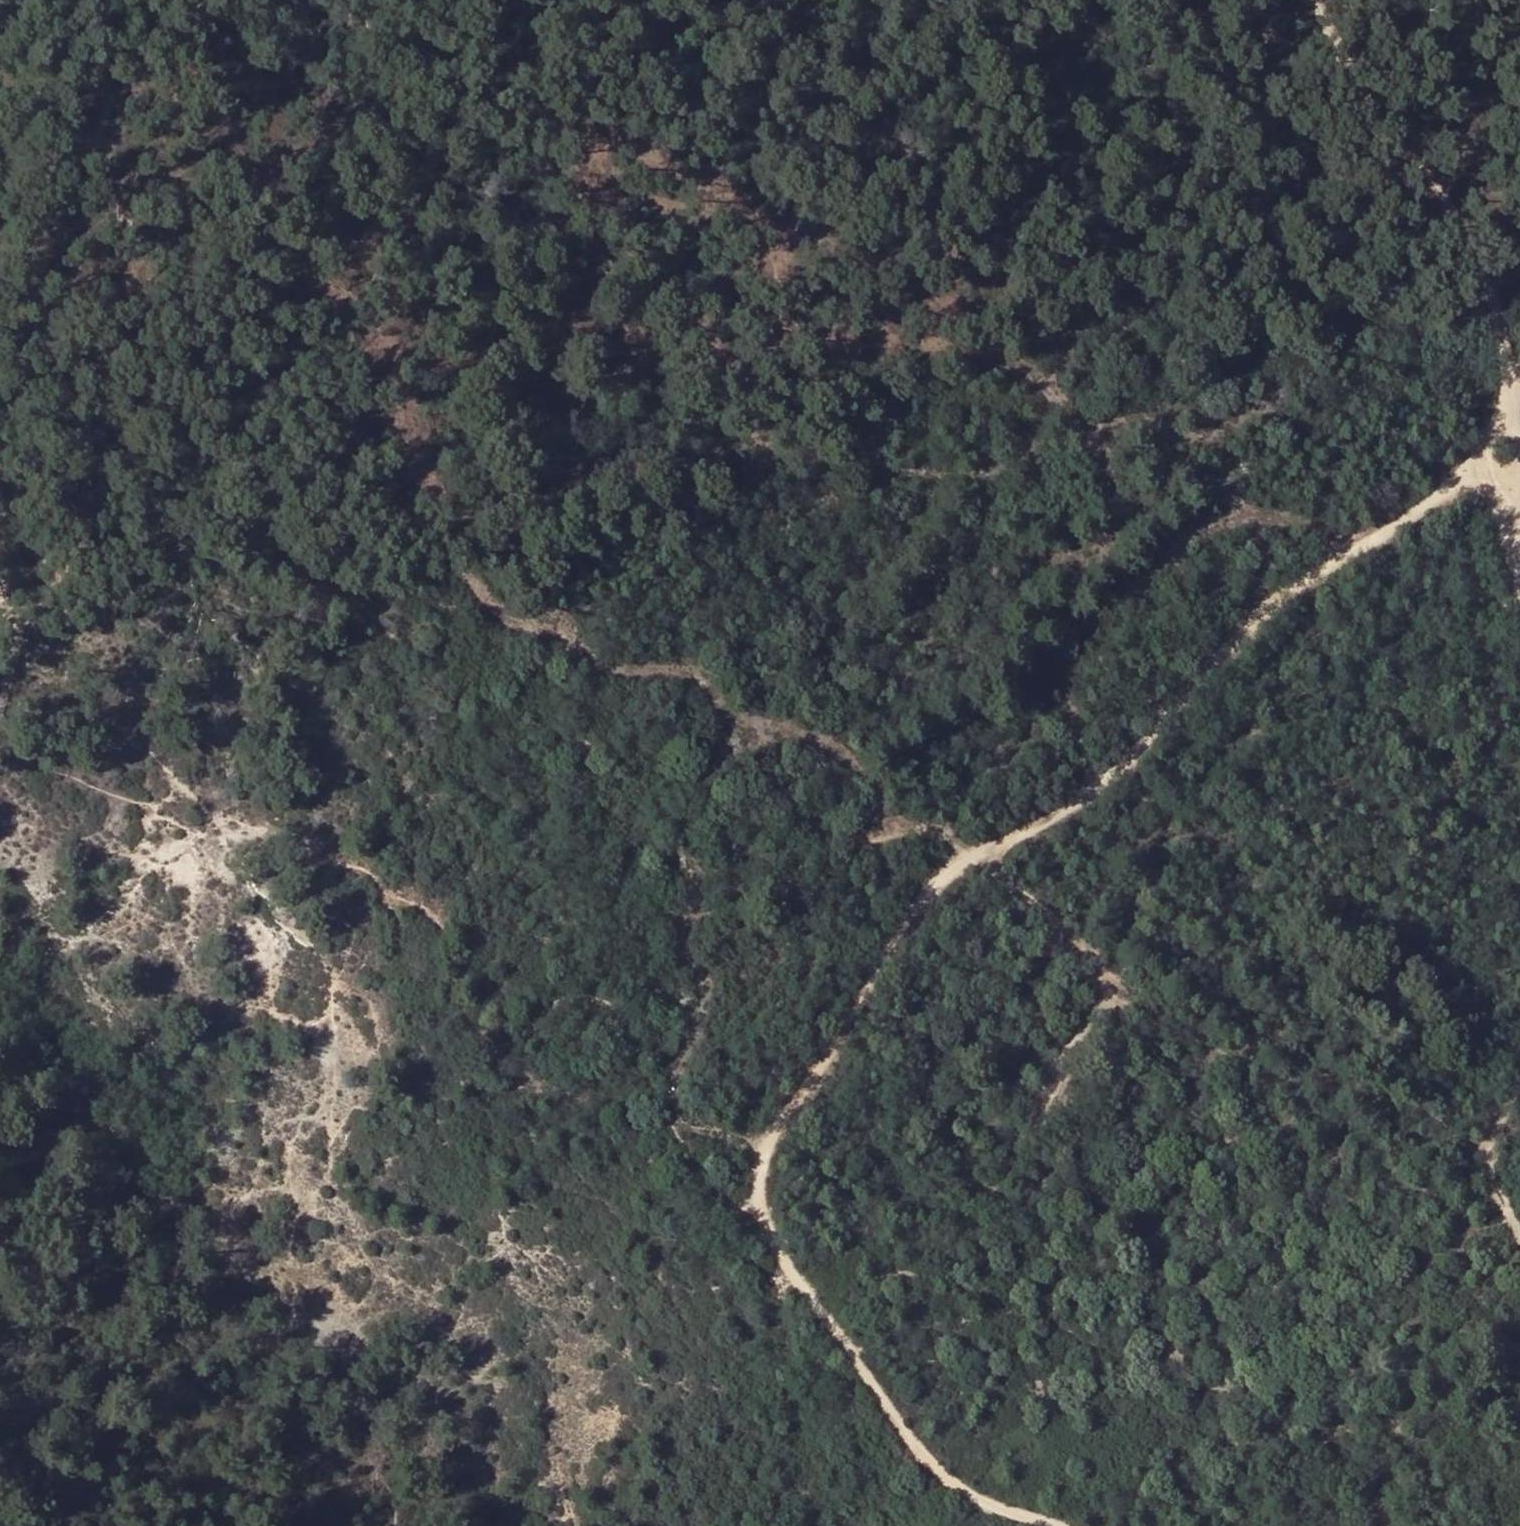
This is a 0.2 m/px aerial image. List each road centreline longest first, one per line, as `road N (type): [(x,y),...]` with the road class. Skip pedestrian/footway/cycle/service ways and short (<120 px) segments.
road 1 (track): [(1519,437),(1398,515),(1230,649),(1132,766),(970,854),(917,908),(757,1163),(761,1216),(869,1391),(918,1453),(957,1491),(1043,1525)]
road 2 (track): [(1519,390),(1480,246),(1439,172),(1306,0)]

